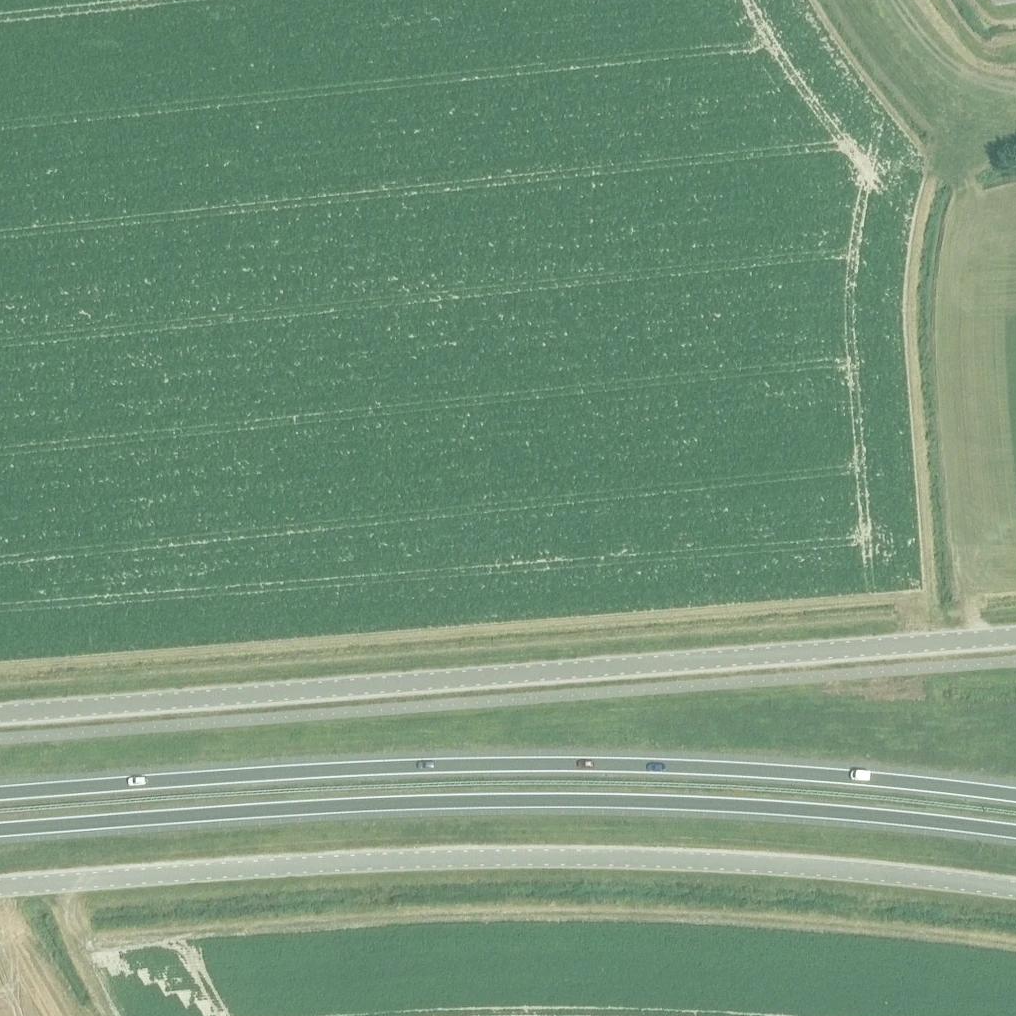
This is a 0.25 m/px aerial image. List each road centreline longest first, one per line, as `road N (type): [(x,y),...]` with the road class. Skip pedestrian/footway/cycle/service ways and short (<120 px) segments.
road 1 (unclassified): [(0,715),(1015,637)]
road 2 (trunk): [(1015,796),(807,774),(572,764),(255,775),(0,794)]
road 3 (trunk): [(0,830),(252,811),(567,801),(818,810),(1015,832)]
road 4 (unclassified): [(0,884),(597,857),(877,873),(1015,890)]
road 5 (track): [(892,0),(947,66),(981,86),(1015,91)]

